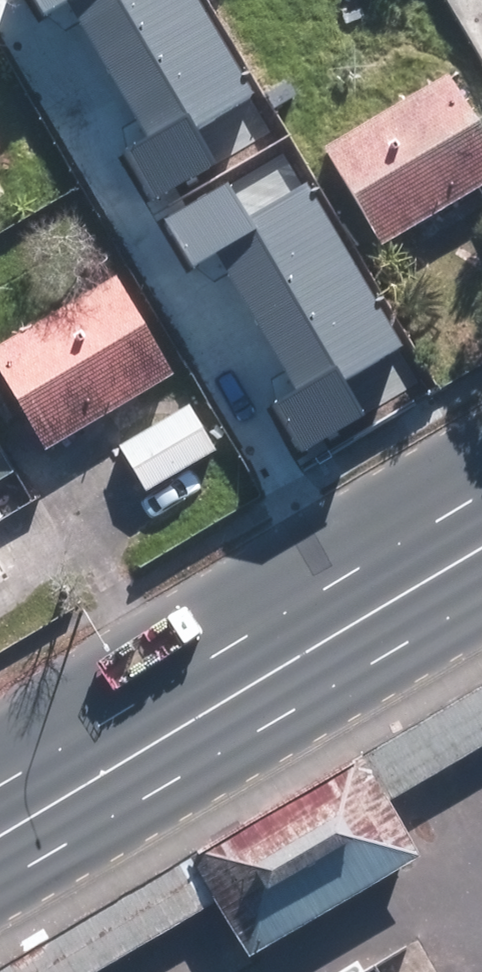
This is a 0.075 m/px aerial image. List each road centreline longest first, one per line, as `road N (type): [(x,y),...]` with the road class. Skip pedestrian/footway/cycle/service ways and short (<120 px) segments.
road 1 (primary): [(0,819),(481,533)]

